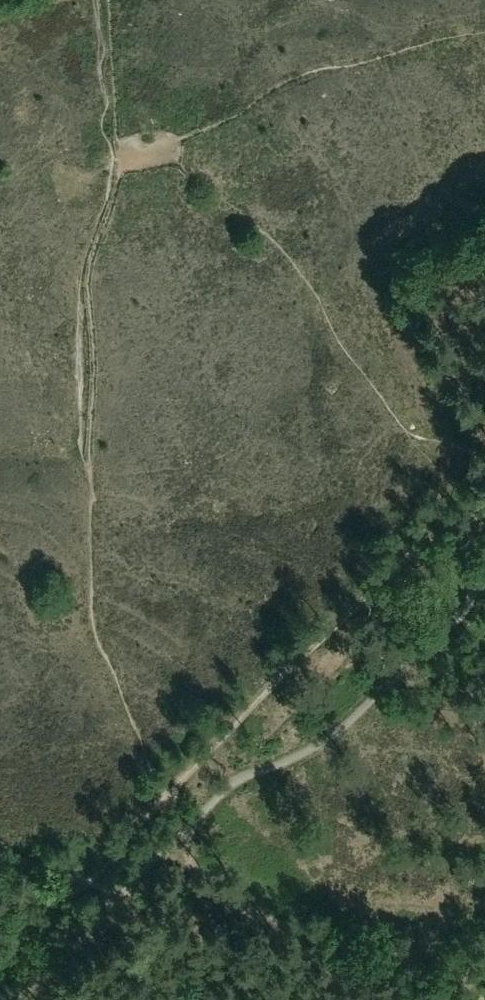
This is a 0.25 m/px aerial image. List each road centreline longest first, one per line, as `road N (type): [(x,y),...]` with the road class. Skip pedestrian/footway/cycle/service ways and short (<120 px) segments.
road 1 (track): [(150,867),(193,890),(273,911),(352,951),(338,999)]
road 2 (track): [(484,954),(432,974),(352,951)]

